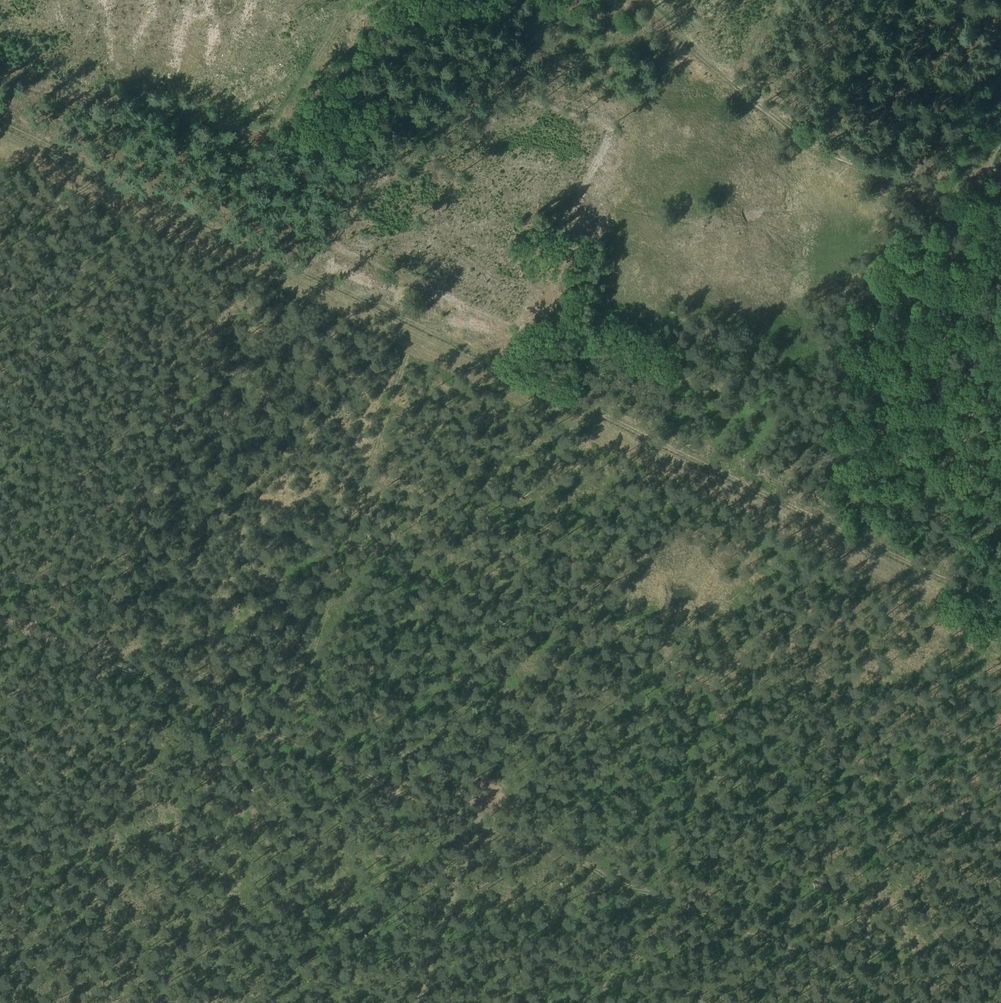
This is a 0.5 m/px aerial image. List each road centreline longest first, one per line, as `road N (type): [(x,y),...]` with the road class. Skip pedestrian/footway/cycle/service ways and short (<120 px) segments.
road 1 (track): [(0,965),(99,657),(360,770),(394,793),(837,966),(850,980),(845,1002)]
road 2 (track): [(997,0),(960,82),(952,144),(958,176),(951,178),(869,160),(816,137),(649,0)]

